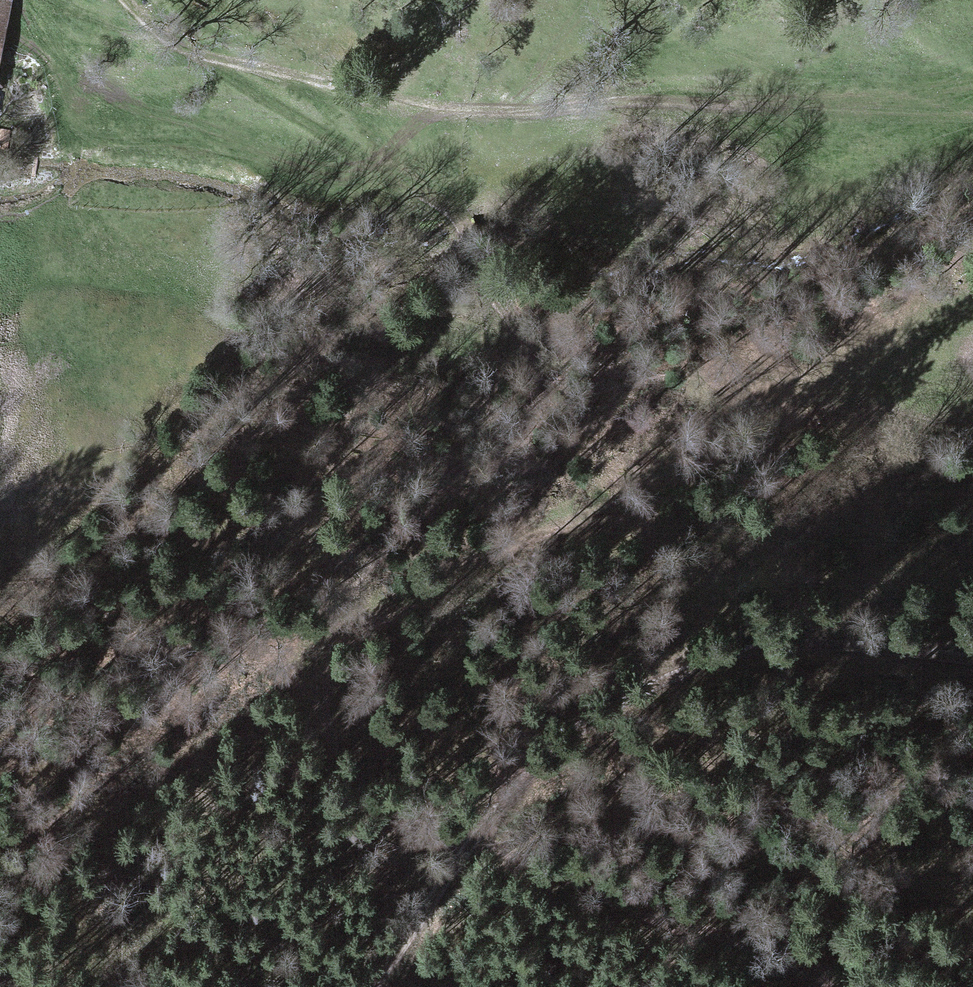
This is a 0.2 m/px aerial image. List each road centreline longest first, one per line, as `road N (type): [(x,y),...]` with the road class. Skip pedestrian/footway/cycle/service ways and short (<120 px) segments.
road 1 (track): [(124,0),(195,60),(446,210),(535,343),(543,379),(517,438),(462,473),(399,532),(341,609),(322,657),(321,701),(334,741),(366,784),(837,986)]
road 2 (track): [(366,986),(476,833),(550,751),(661,676),(811,640),(972,653)]
road 3 (track): [(195,60),(473,112),(730,105)]

